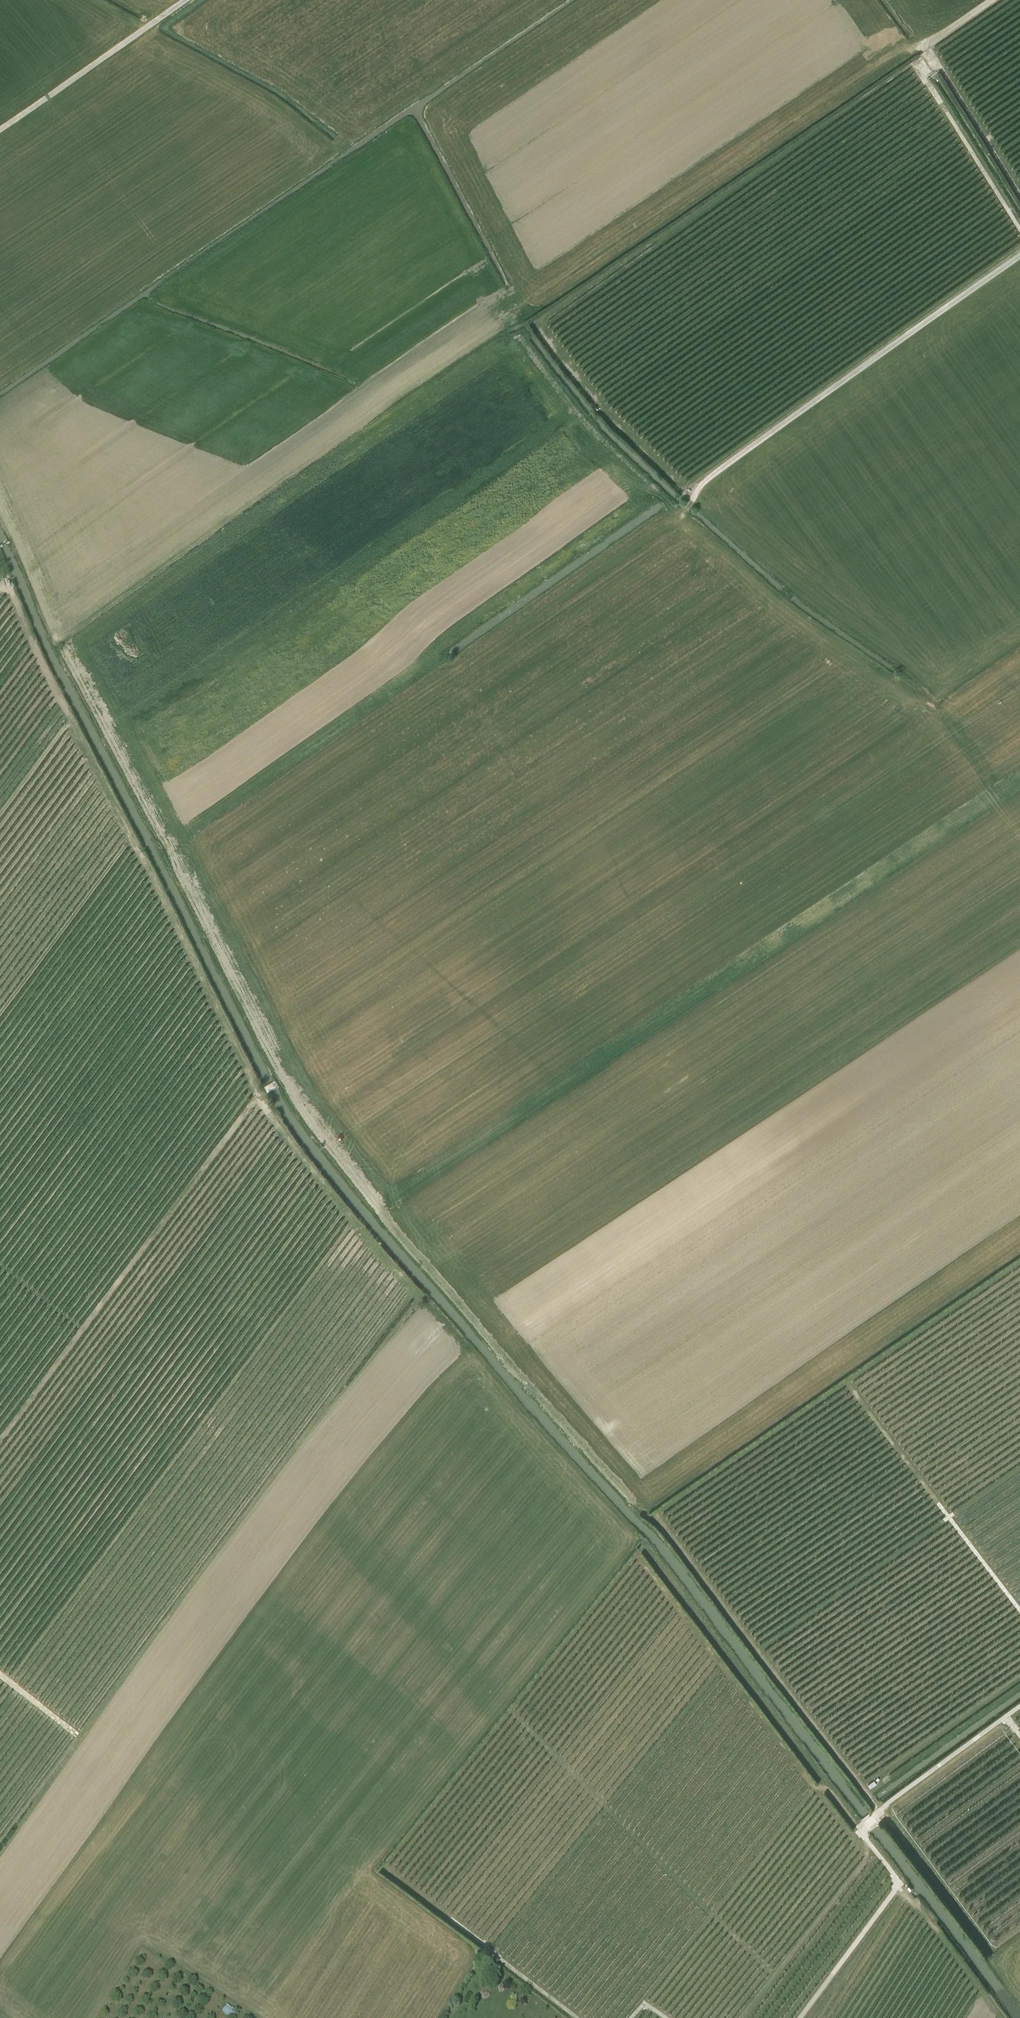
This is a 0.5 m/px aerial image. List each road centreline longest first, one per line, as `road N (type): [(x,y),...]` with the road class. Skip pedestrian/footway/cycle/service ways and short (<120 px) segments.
road 1 (track): [(0,1439),(259,1096),(6,577)]
road 2 (track): [(518,313),(989,0)]
road 3 (track): [(691,499),(1019,258)]
road 4 (track): [(0,130),(187,0)]

